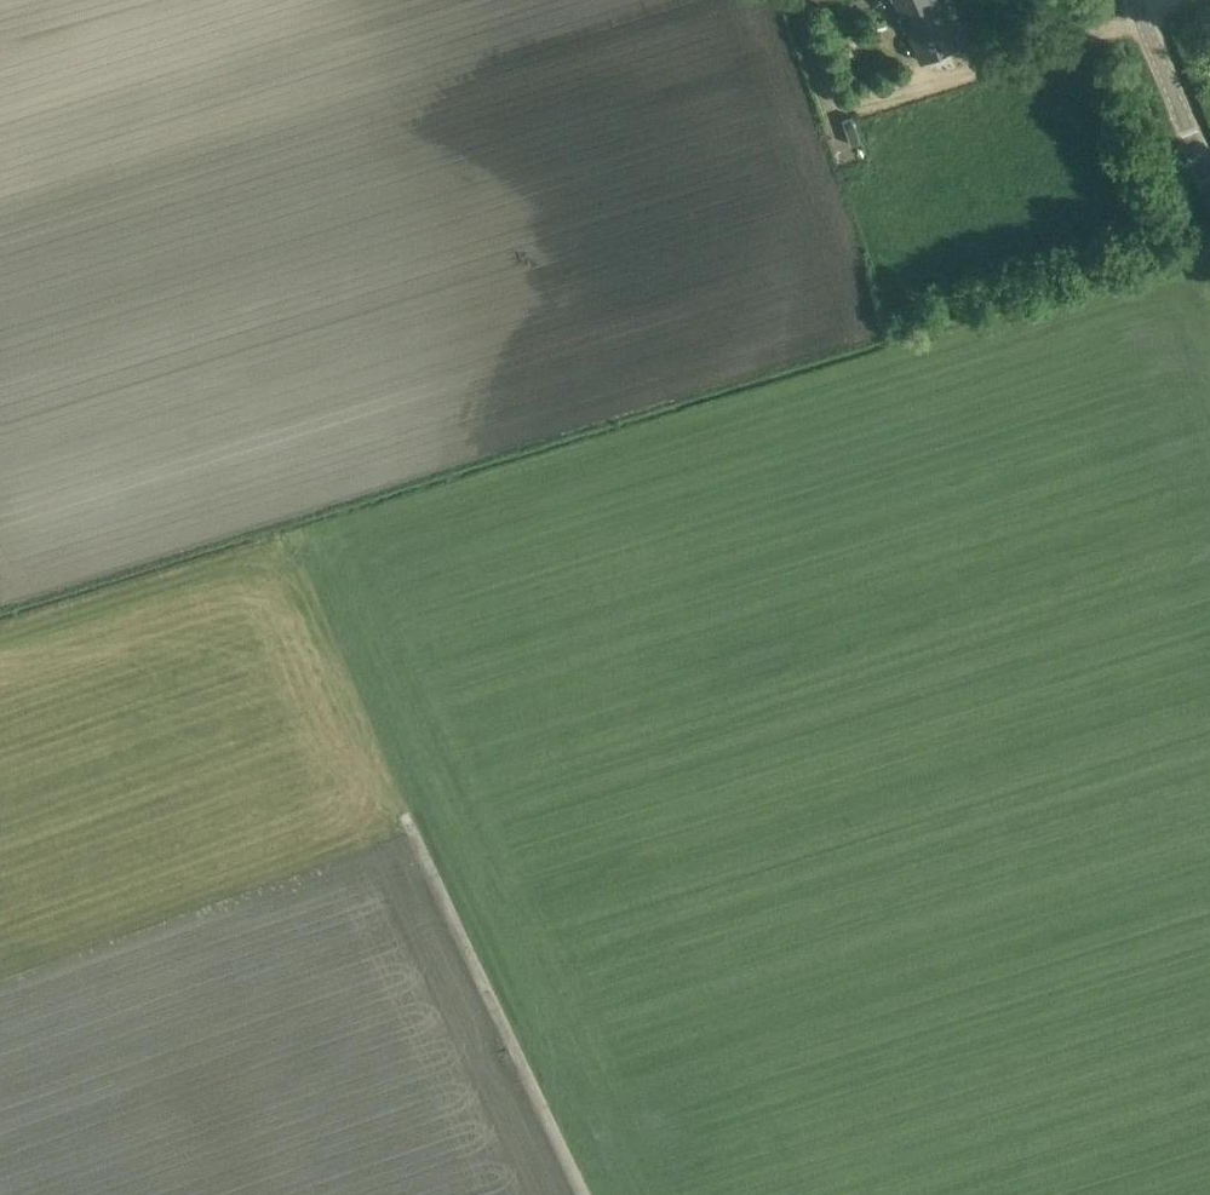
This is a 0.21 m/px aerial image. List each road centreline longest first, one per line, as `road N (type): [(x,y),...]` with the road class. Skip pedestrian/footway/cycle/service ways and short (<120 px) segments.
road 1 (unclassified): [(1209,187),(1134,0)]

